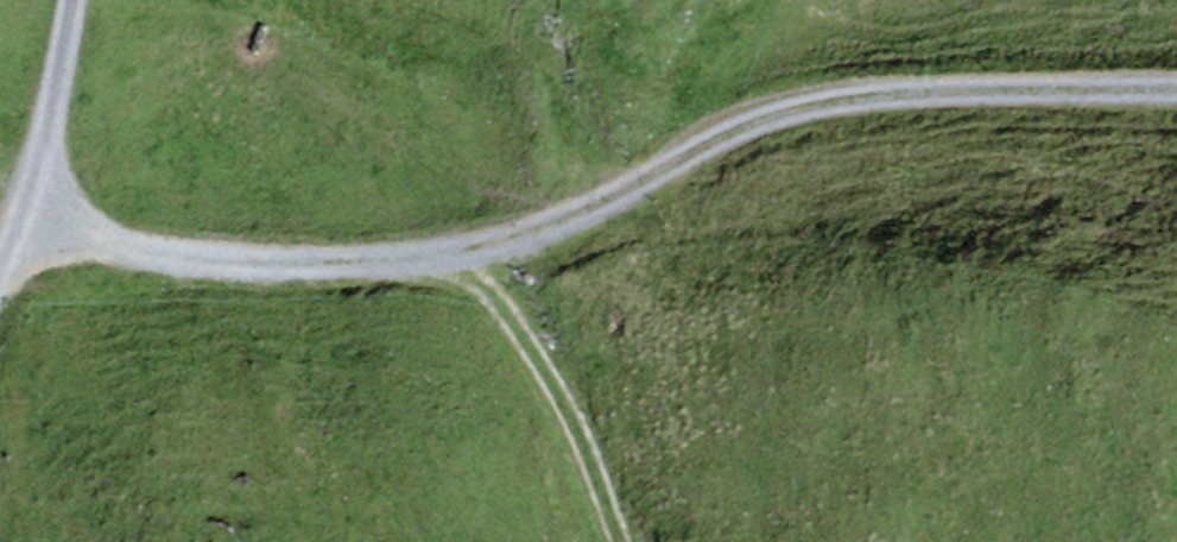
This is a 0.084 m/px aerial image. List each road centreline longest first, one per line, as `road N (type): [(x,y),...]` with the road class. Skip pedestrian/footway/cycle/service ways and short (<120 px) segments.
road 1 (track): [(0,274),(29,228),(236,266),(466,254),(548,230),(736,131),(802,107),(922,93),(1176,92)]
road 2 (track): [(466,254),(542,365),(621,541)]
road 3 (track): [(72,0),(29,228)]

